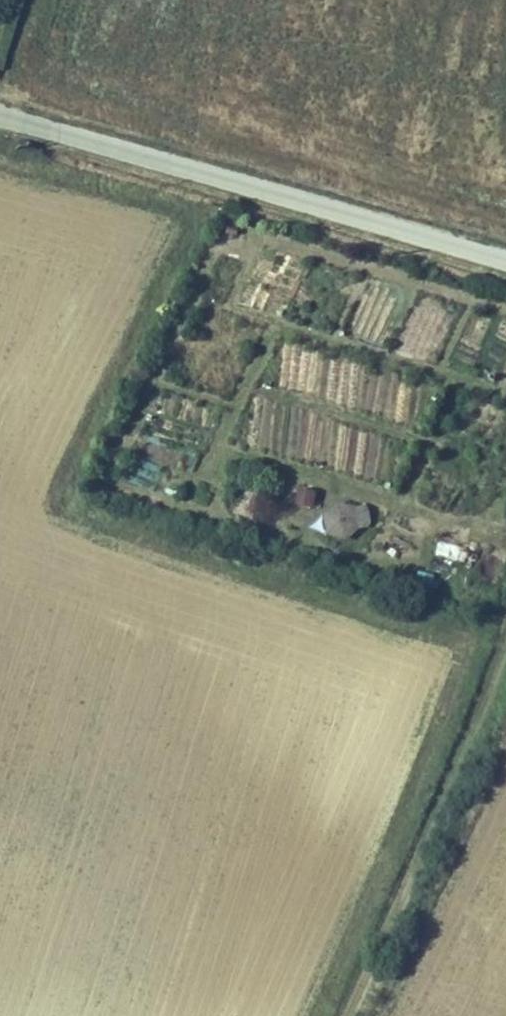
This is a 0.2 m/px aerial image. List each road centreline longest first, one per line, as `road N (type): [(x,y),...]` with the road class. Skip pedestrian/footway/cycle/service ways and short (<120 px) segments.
road 1 (tertiary): [(505,258),(0,114)]

